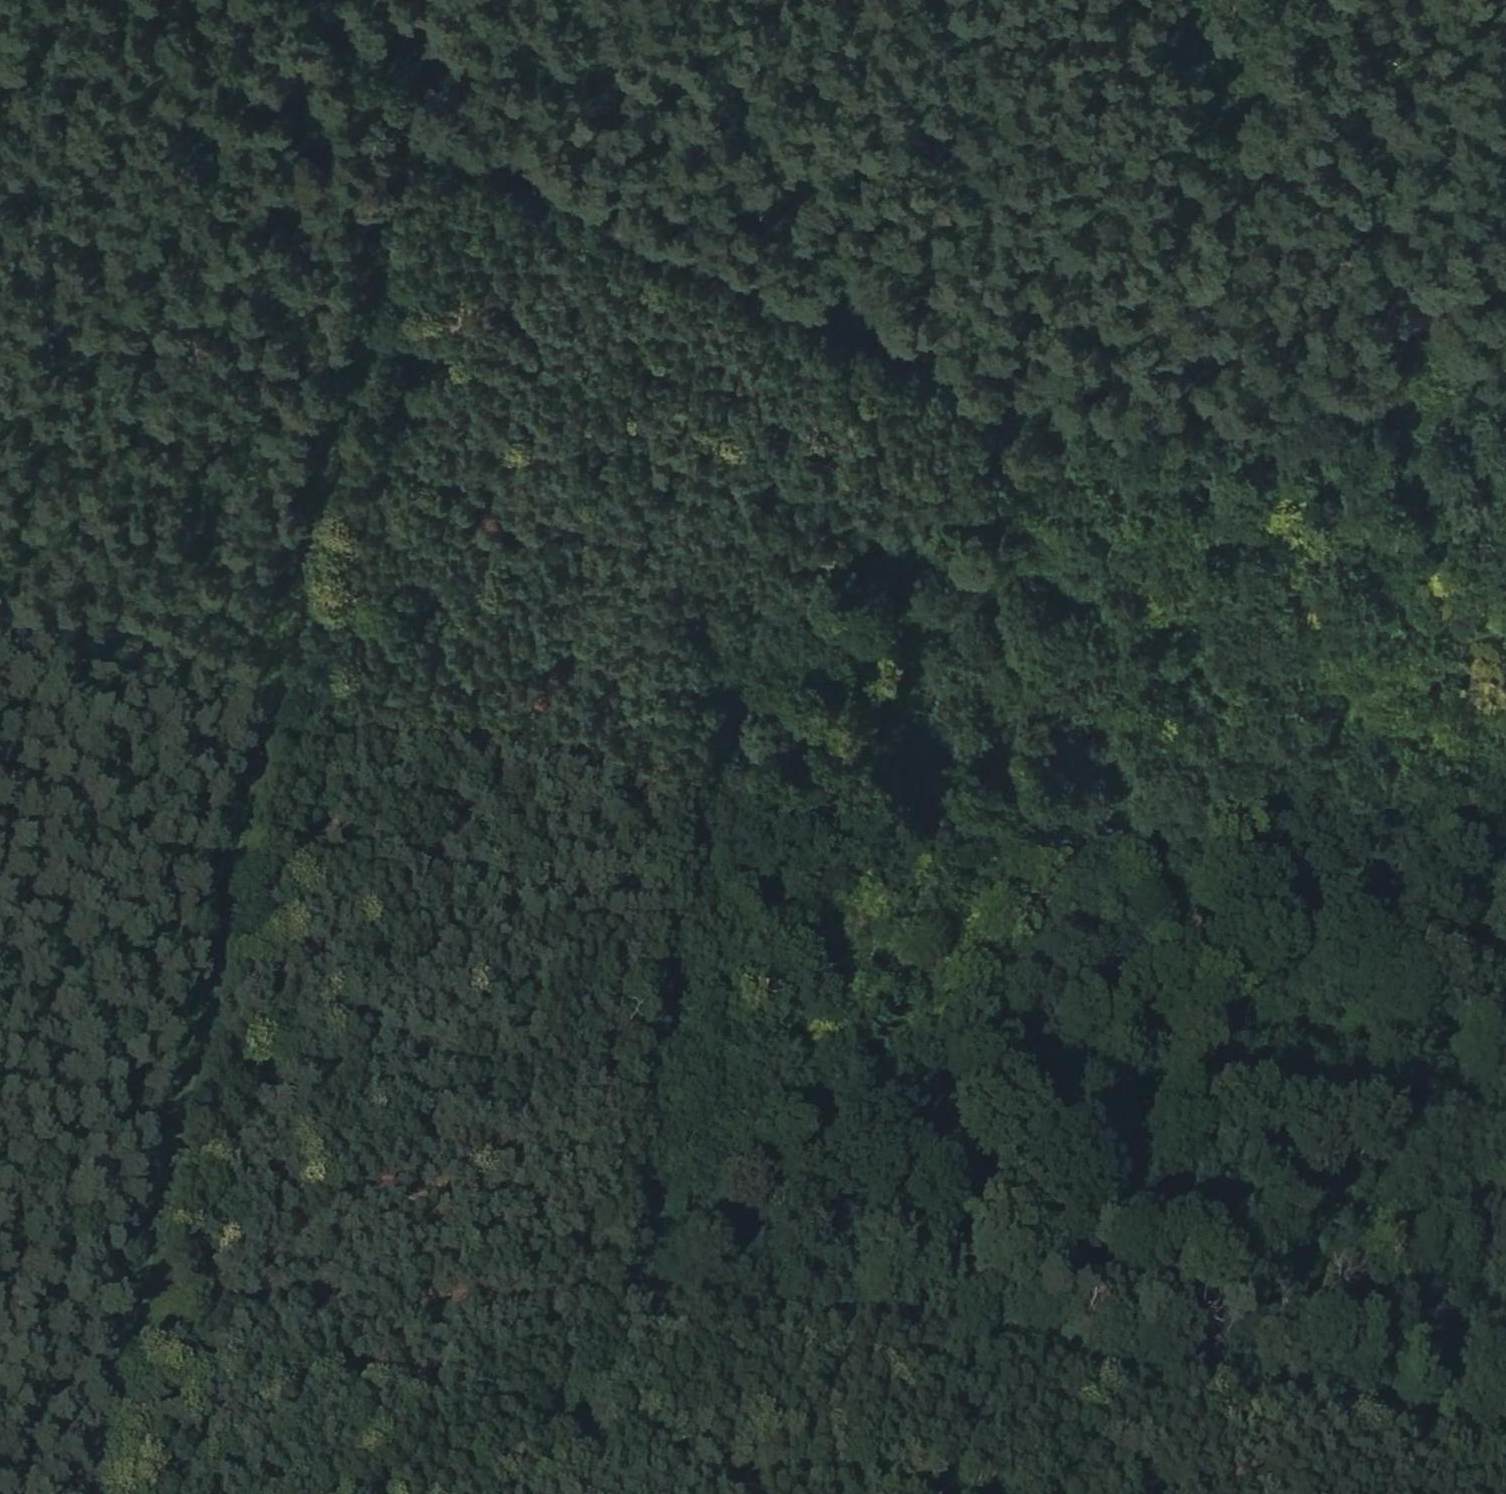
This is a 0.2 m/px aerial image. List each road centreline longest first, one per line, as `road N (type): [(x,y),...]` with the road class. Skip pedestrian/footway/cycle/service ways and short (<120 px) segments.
road 1 (track): [(1505,1438),(626,1284),(714,1037),(730,778),(757,656),(820,558),(928,501),(1147,464),(391,116)]
road 2 (track): [(85,1493),(391,116),(177,0)]
road 3 (track): [(1147,464),(1505,384)]

